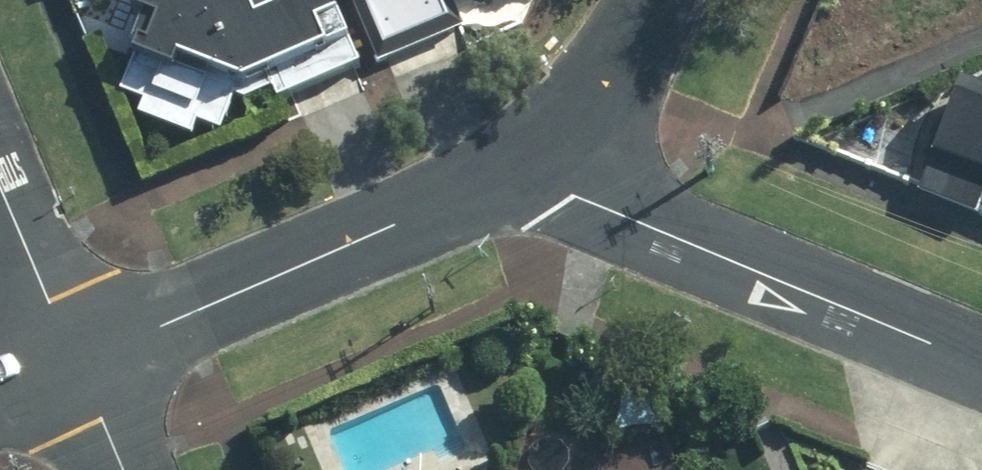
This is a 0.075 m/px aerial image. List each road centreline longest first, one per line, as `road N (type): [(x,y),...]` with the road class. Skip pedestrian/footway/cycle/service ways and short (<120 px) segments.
road 1 (residential): [(525,174),(981,363)]
road 2 (residential): [(78,363),(525,174)]
road 3 (residential): [(525,174),(602,101),(656,0)]
road 4 (residential): [(78,363),(0,178)]

